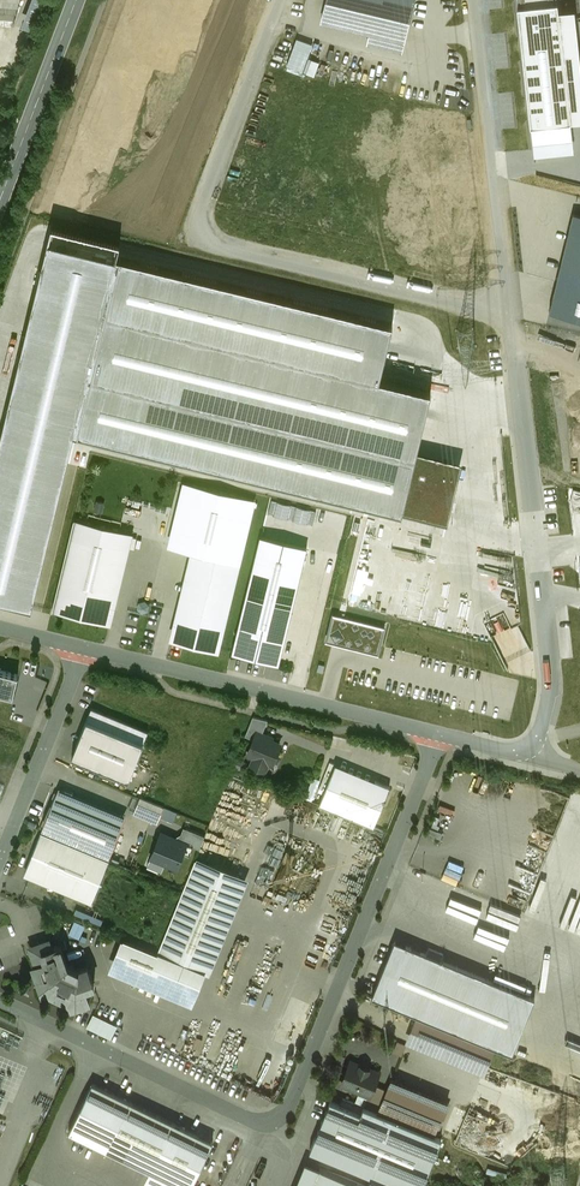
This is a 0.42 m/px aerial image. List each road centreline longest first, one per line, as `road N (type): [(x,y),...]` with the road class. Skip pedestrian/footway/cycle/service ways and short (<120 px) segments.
road 1 (unclassified): [(0,1000),(246,1119),(273,1121),(292,1103),(439,735)]
road 2 (residential): [(508,311),(192,237),(284,0)]
road 3 (residential): [(508,311),(547,687),(538,737),(520,755)]
road 4 (unclassified): [(85,648),(439,735)]
road 5 (residential): [(474,0),(508,311)]
road 6 (unclassified): [(85,648),(0,855)]
road 7 (secondary): [(76,0),(0,200)]

